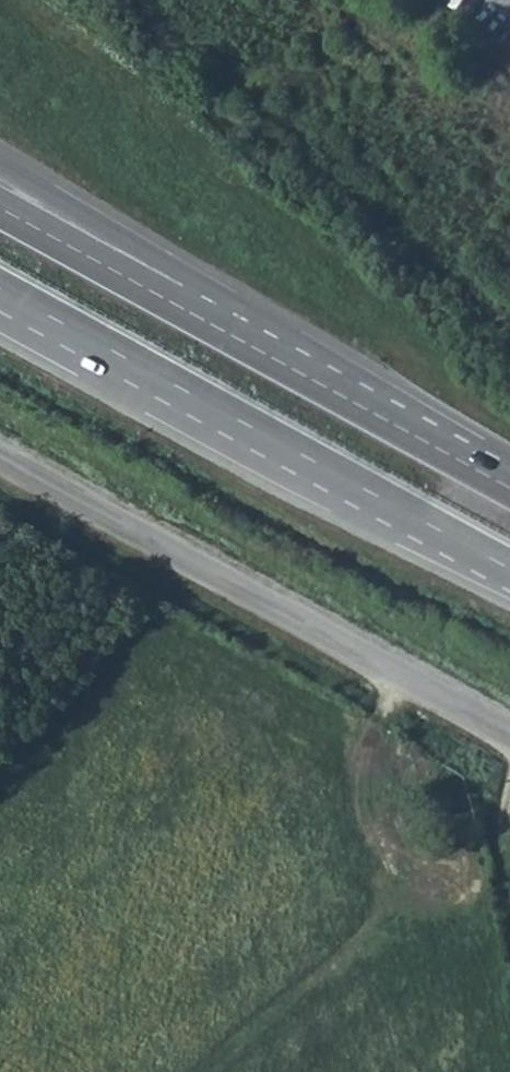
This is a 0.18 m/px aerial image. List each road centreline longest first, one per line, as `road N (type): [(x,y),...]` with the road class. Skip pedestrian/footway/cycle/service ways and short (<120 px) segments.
road 1 (trunk): [(0,289),(509,569)]
road 2 (tertiary): [(509,730),(0,452)]
road 3 (trunk): [(509,488),(203,320)]
road 4 (trunk): [(203,320),(157,259),(0,162)]
road 5 (trunk): [(203,320),(0,208)]

